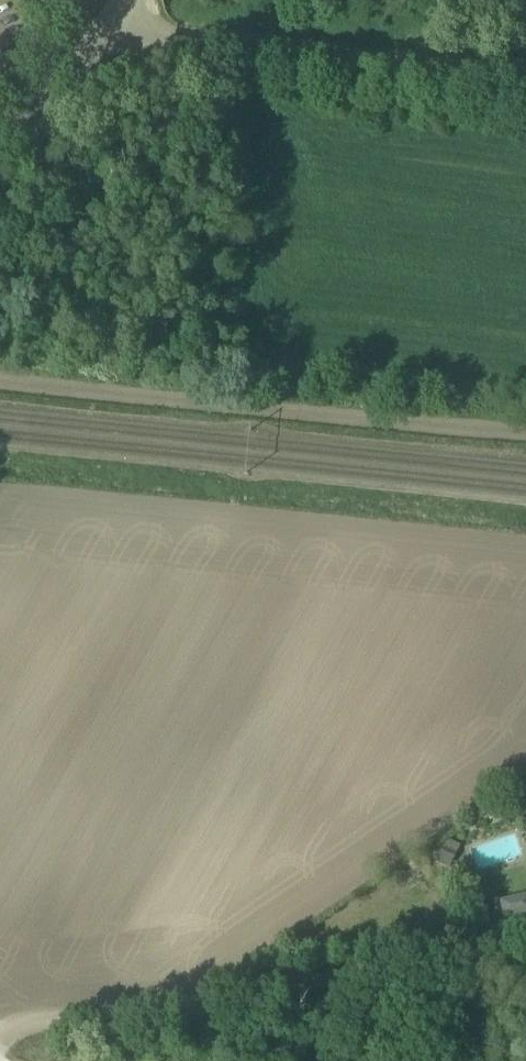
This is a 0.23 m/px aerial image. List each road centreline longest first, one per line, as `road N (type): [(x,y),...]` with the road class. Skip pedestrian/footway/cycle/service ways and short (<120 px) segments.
road 1 (unclassified): [(0,1046),(48,1022),(525,937)]
road 2 (track): [(525,429),(0,373)]
road 3 (unclassified): [(0,155),(128,0)]

